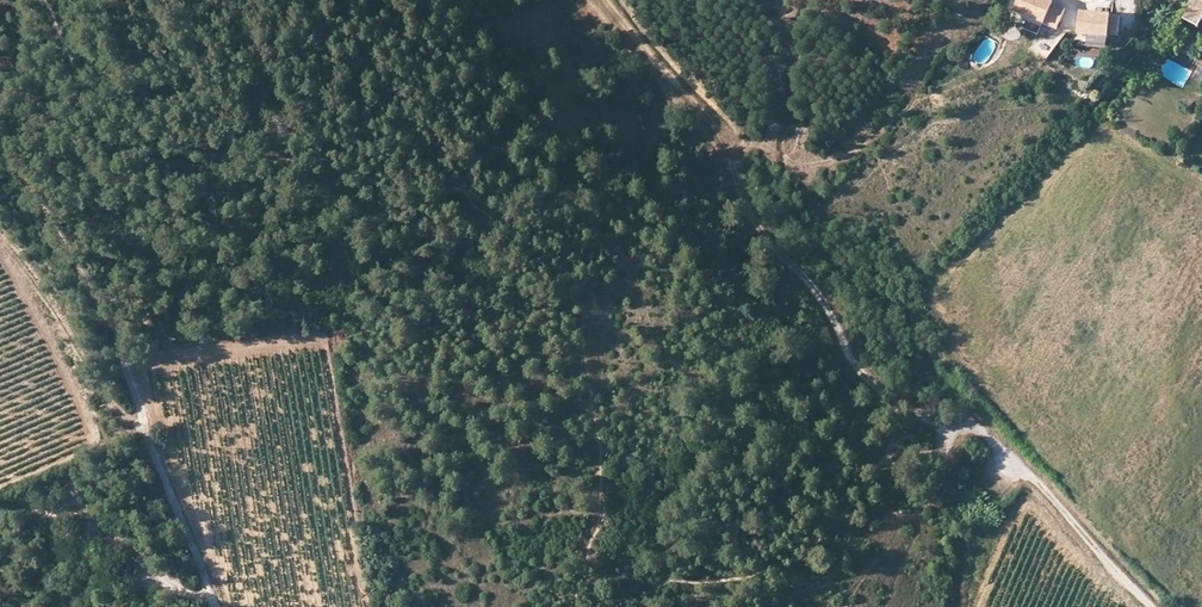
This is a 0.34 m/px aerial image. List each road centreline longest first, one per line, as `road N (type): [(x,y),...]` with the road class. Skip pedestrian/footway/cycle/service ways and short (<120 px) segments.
road 1 (track): [(602,0),(722,139),(746,204),(822,301),(868,383),(944,434),(975,427),(1153,606)]
road 2 (track): [(215,606),(112,315)]

